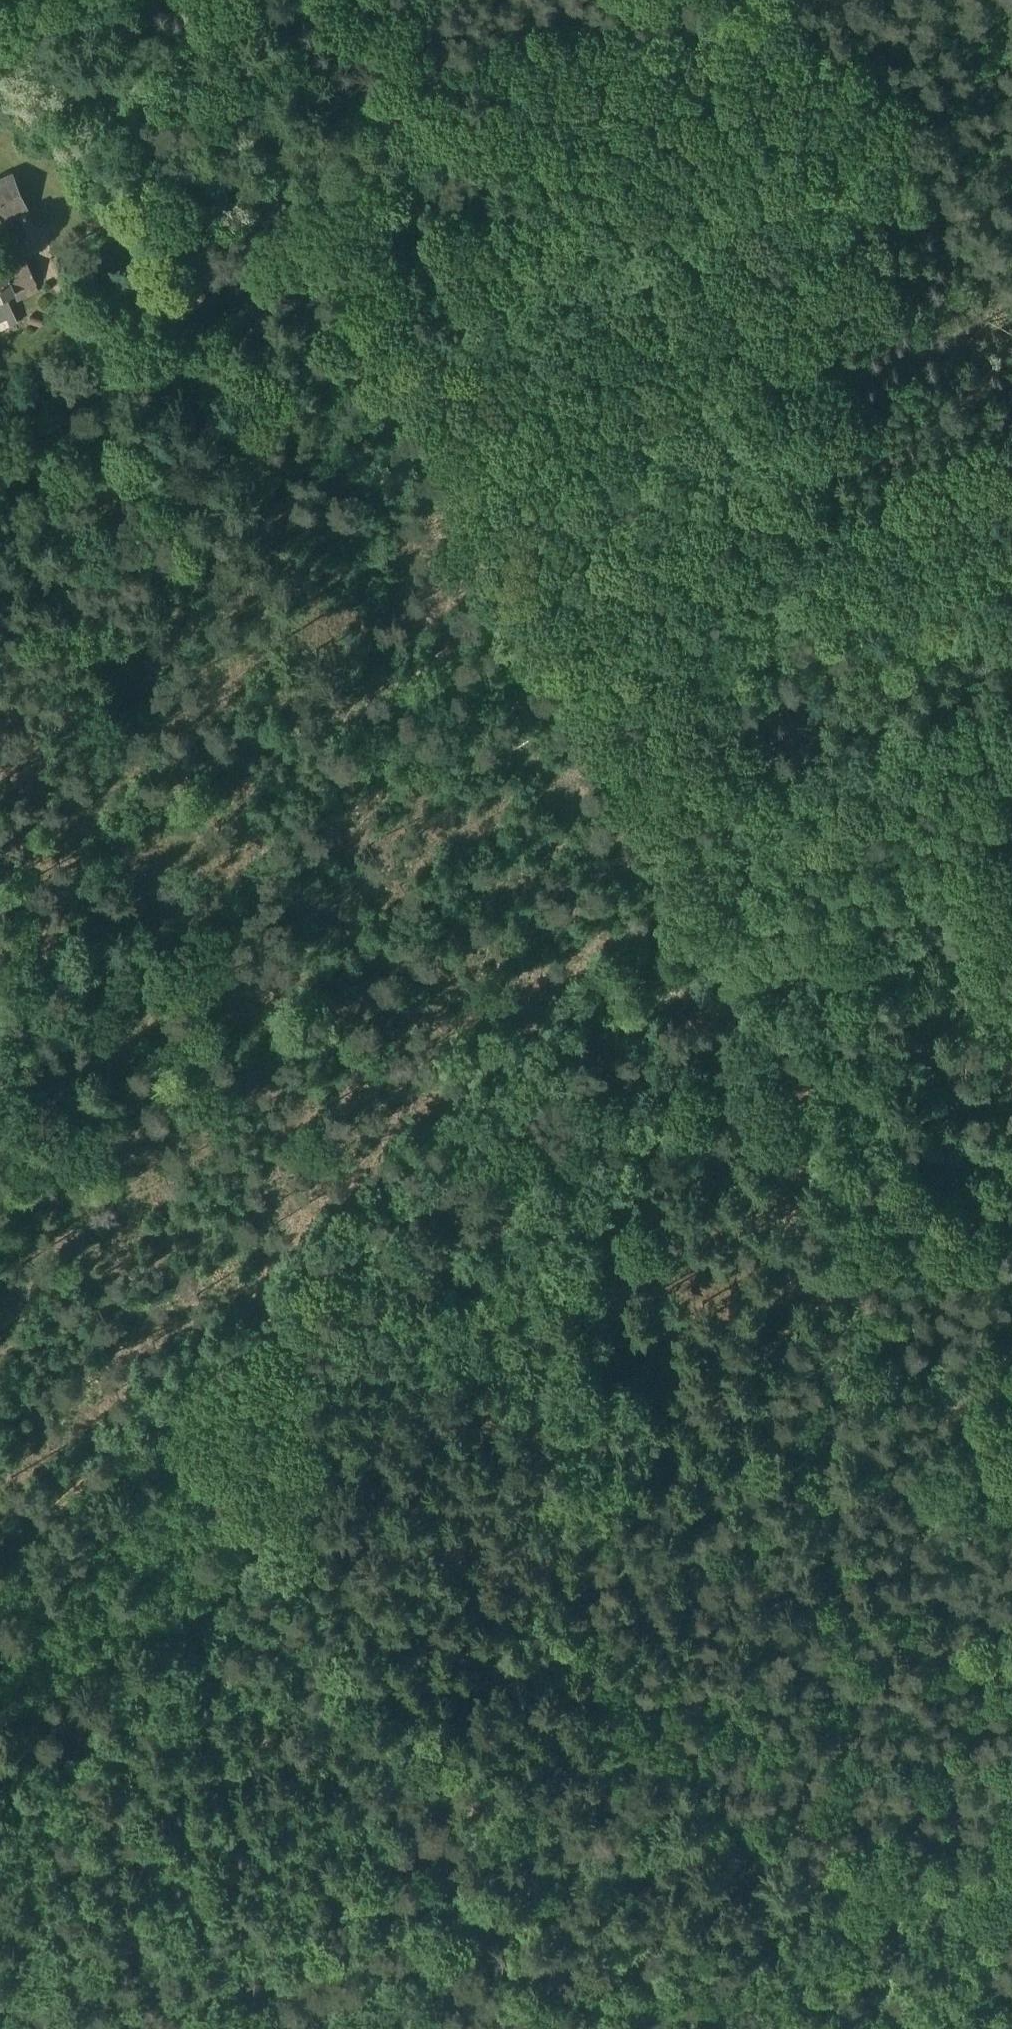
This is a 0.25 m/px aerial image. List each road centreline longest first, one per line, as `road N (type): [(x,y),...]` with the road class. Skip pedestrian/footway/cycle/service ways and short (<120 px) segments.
road 1 (track): [(223,0),(717,910)]
road 2 (track): [(717,910),(1011,764)]

